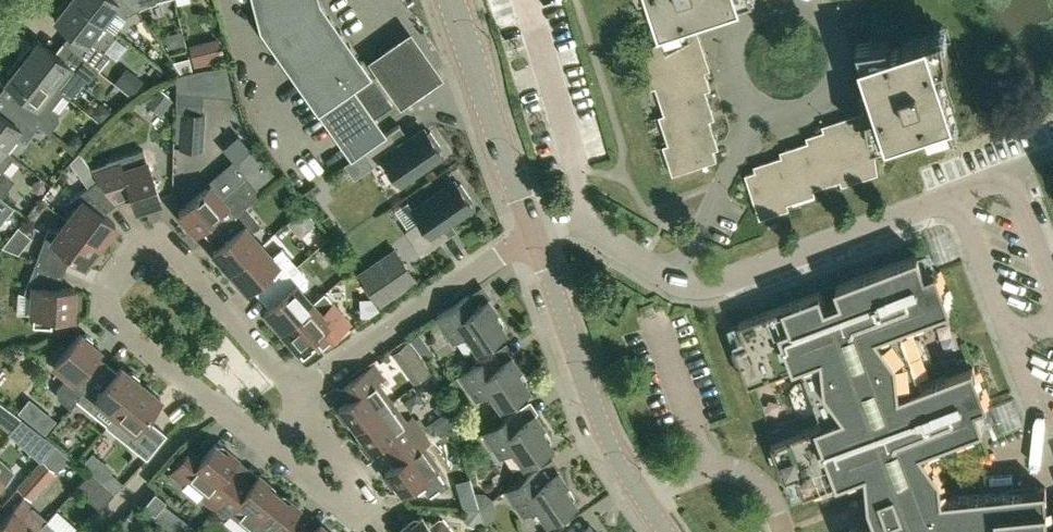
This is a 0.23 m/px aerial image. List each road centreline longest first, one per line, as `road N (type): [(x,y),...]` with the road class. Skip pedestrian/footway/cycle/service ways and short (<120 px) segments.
road 1 (residential): [(297,398),(173,253),(142,253),(108,296),(113,317),(259,438)]
road 2 (tertiary): [(664,531),(600,421),(534,224)]
road 3 (residential): [(678,281),(715,289),(955,198)]
road 4 (residential): [(297,398),(534,224)]
road 5 (residential): [(259,438),(342,512),(361,499),(297,398)]
road 6 (tertiary): [(534,224),(452,0)]
road 7 (residential): [(839,70),(834,35),(808,10),(772,7),(755,14),(733,43),(730,61),(743,95),(756,107)]
road 8 (residential): [(678,281),(756,107)]
road 9 (residential): [(534,224),(578,226),(678,281)]
road 10 (residential): [(1009,339),(955,198)]

